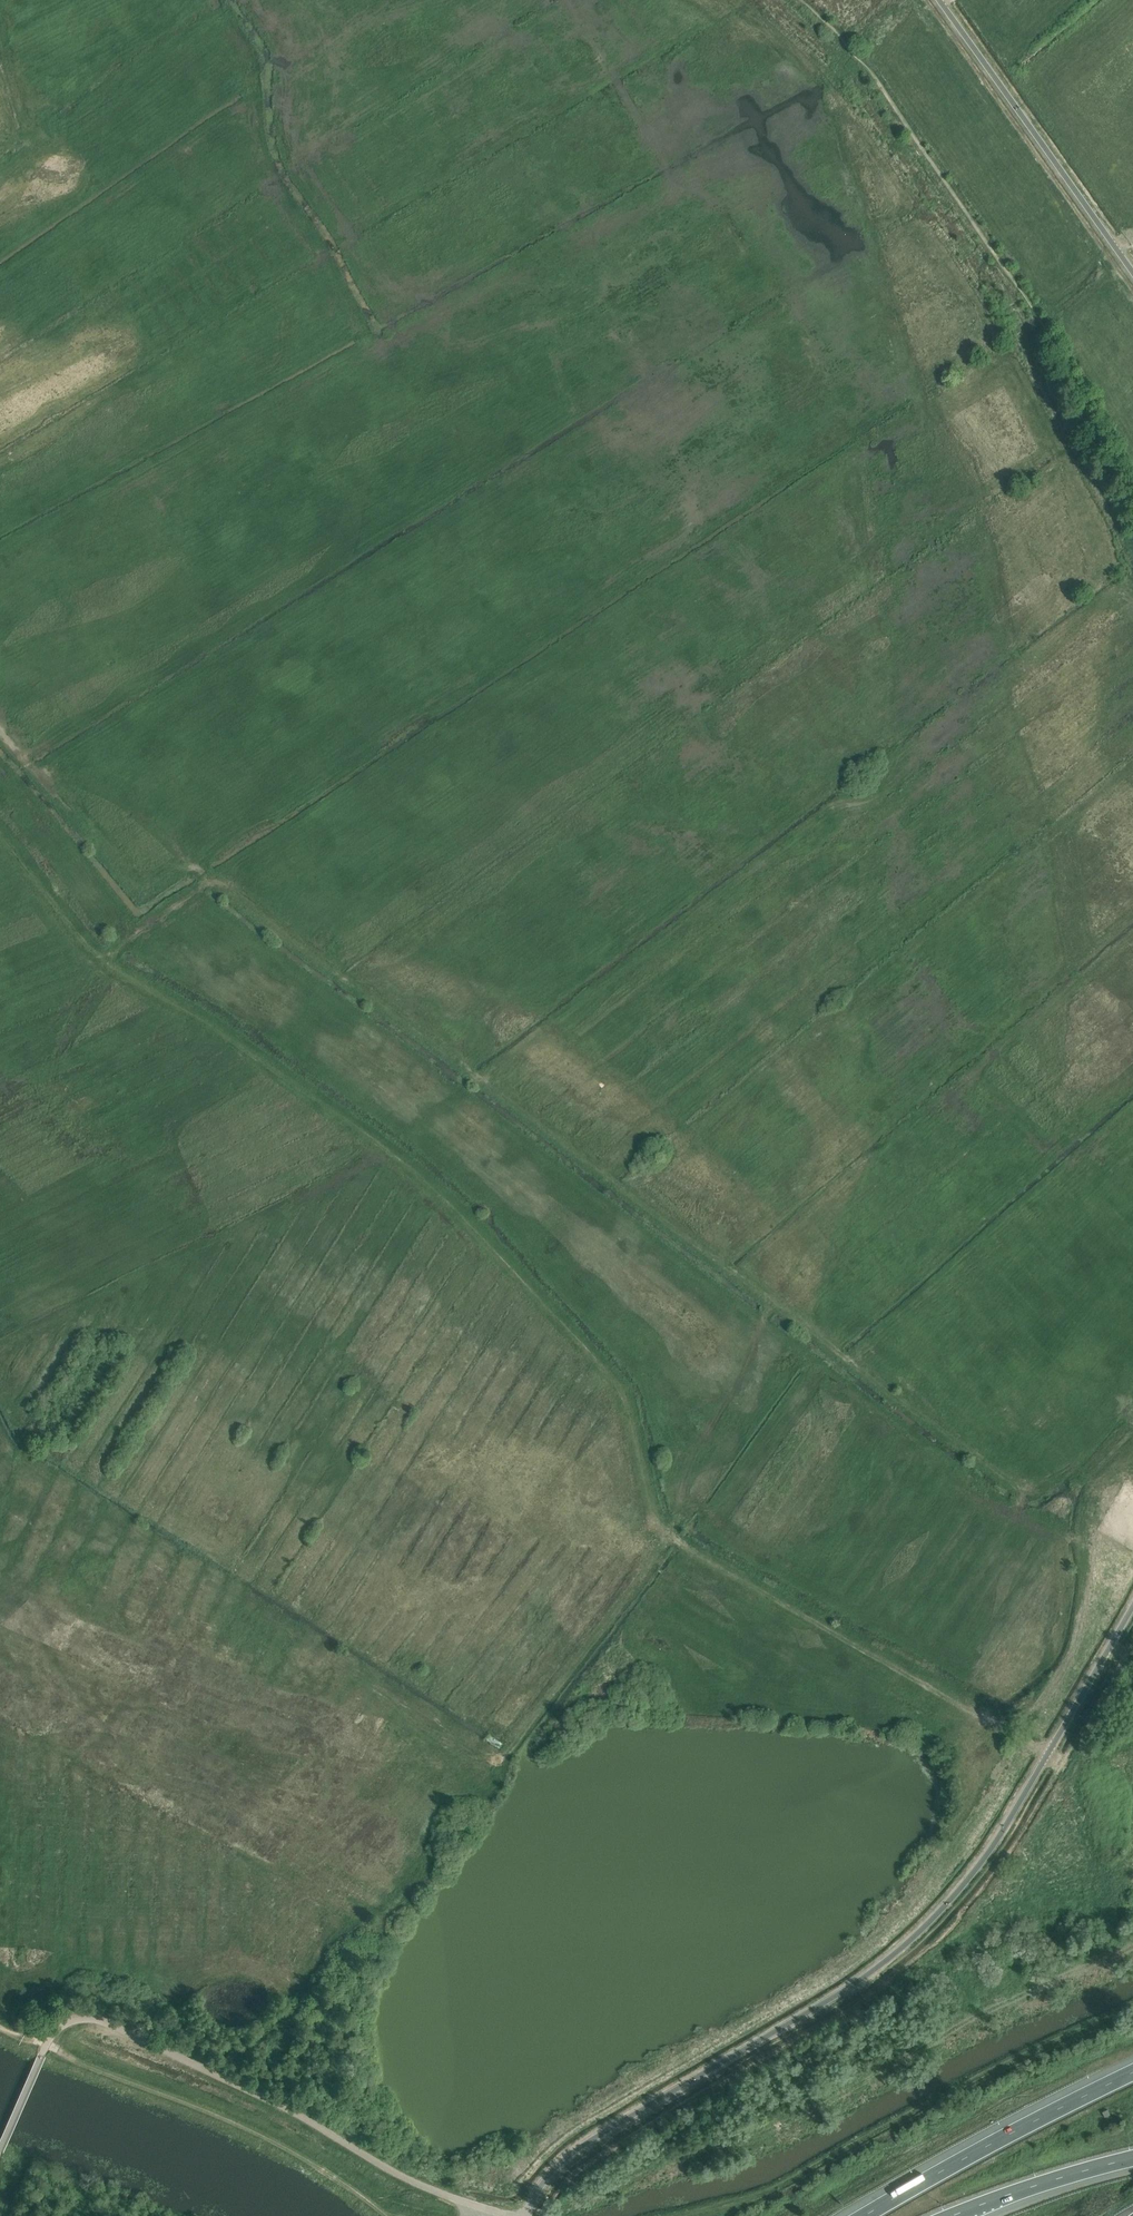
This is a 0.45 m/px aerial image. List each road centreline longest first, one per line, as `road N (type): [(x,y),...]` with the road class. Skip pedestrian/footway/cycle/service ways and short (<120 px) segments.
road 1 (motorway): [(1132,2071),(861,2215)]
road 2 (motorway): [(953,2215),(1132,2159)]

